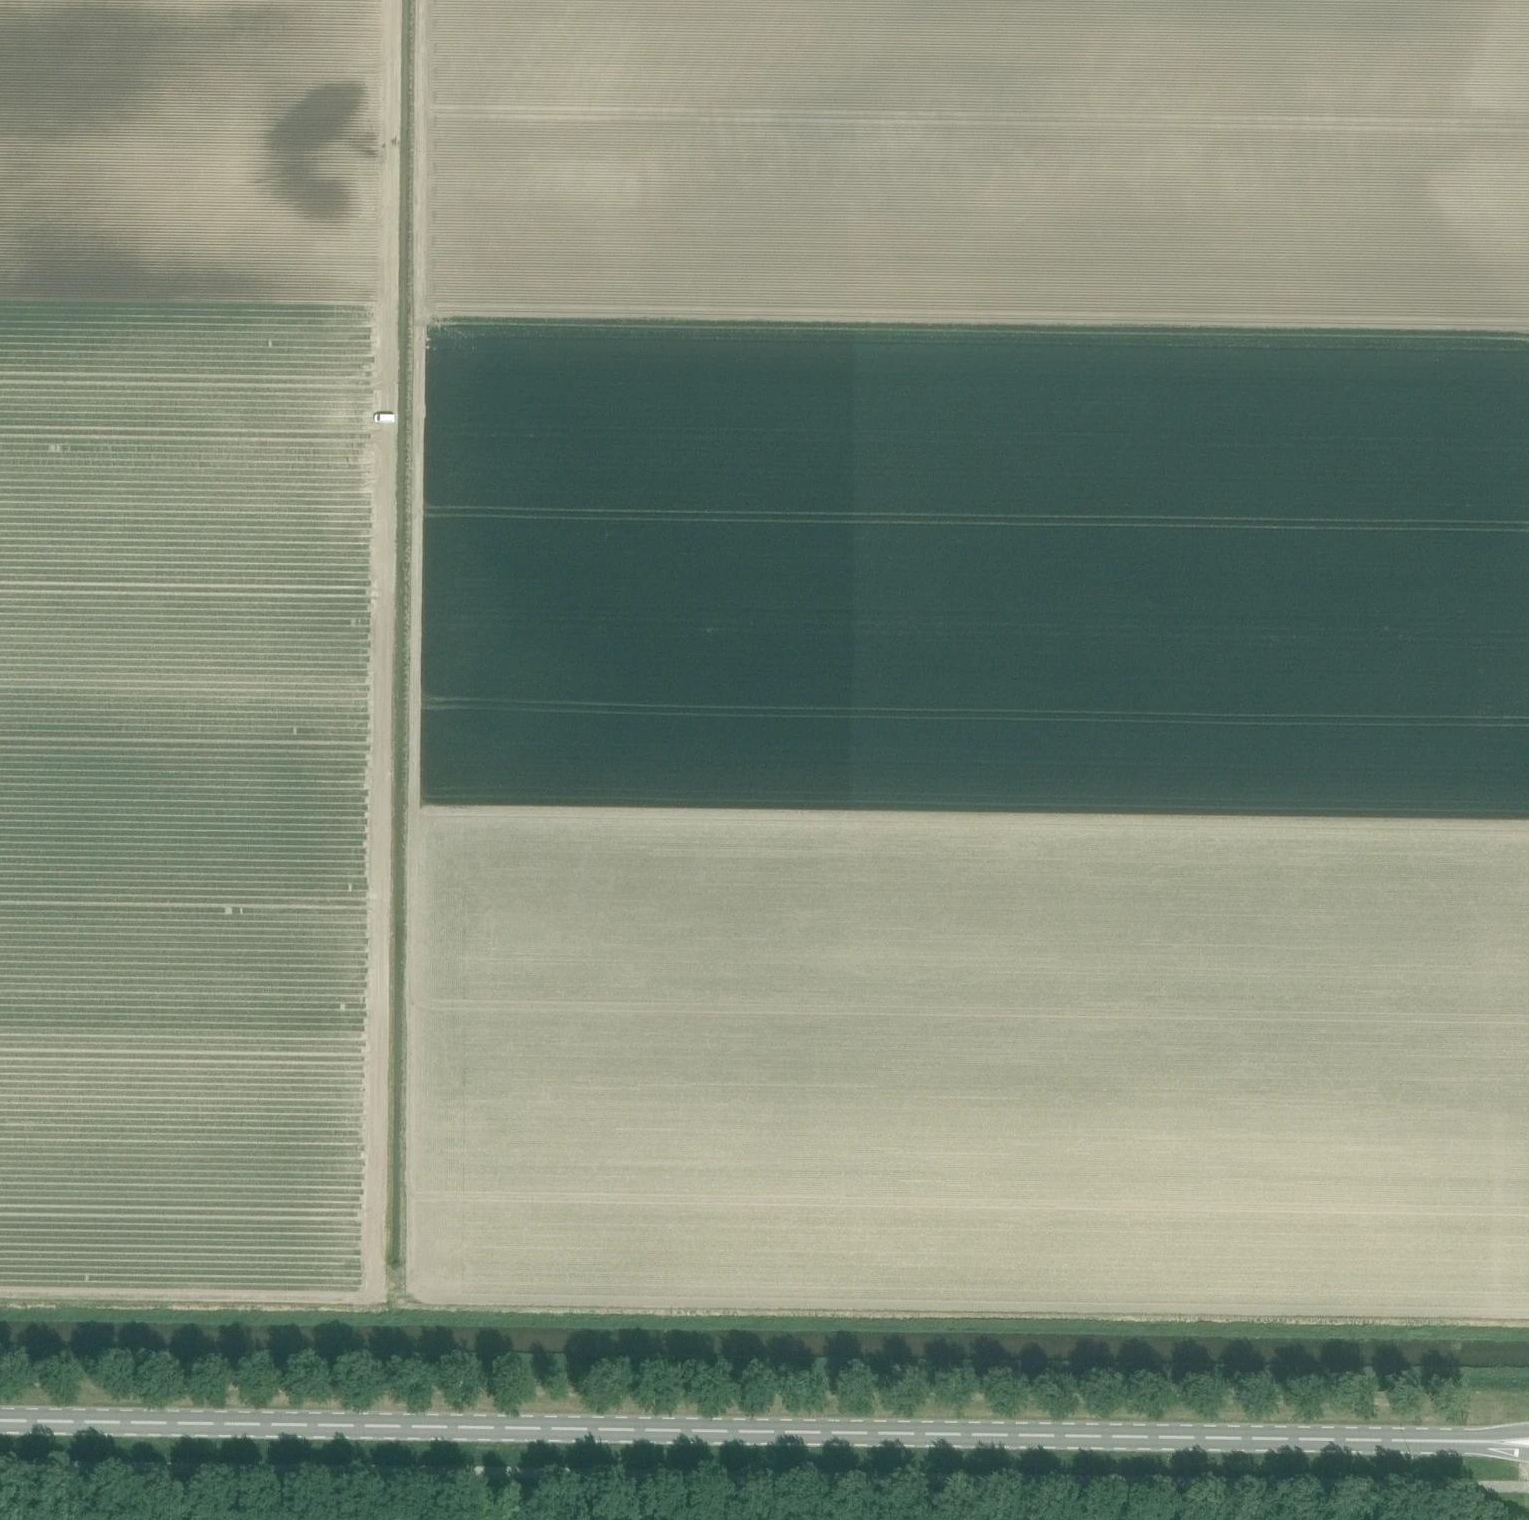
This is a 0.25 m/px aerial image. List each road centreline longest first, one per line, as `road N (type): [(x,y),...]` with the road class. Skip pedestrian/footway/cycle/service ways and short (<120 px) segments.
road 1 (unclassified): [(0,1420),(1503,1443)]

